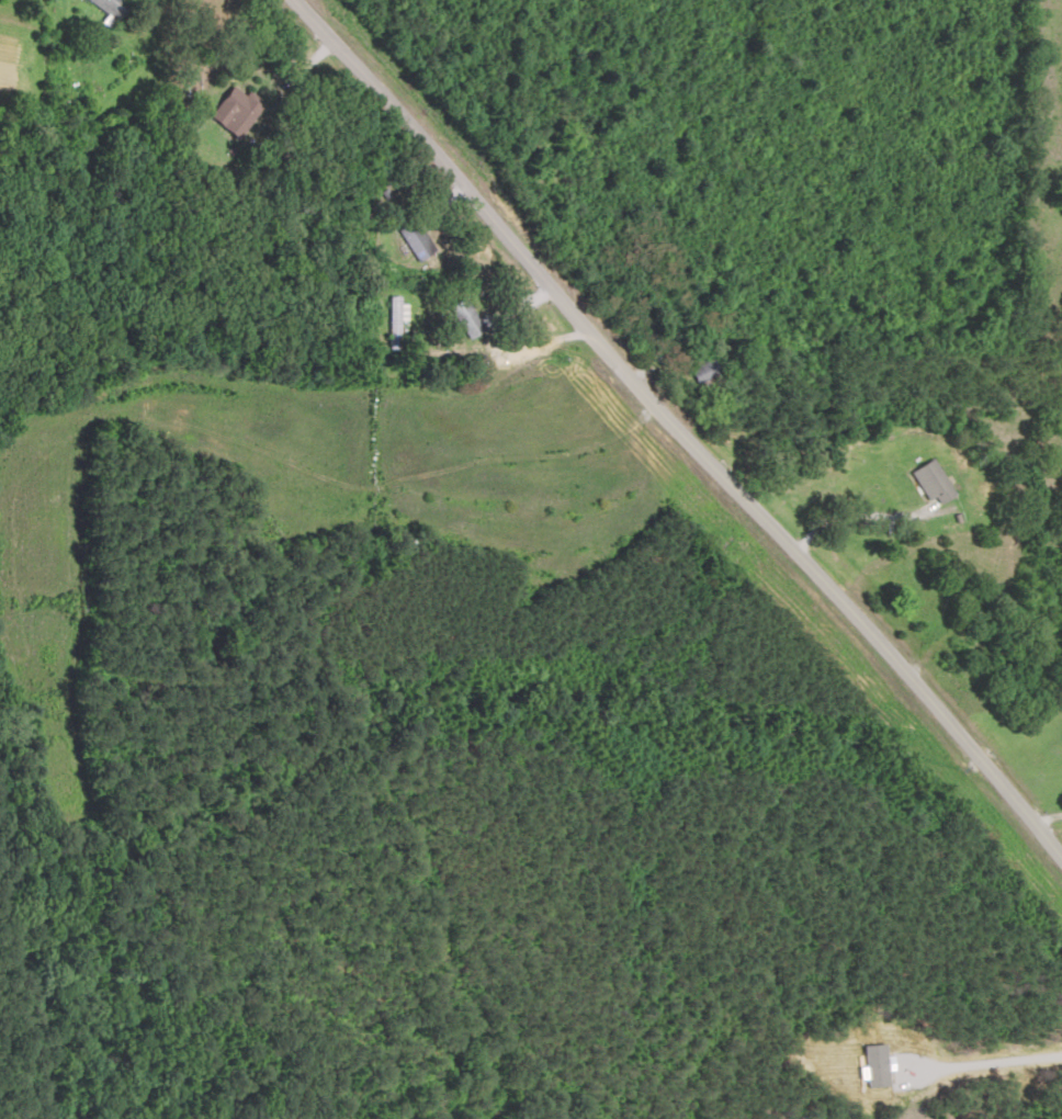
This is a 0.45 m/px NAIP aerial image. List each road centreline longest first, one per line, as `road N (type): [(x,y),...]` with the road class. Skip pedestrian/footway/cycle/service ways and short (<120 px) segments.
road 1 (residential): [(1061,844),(307,0)]

